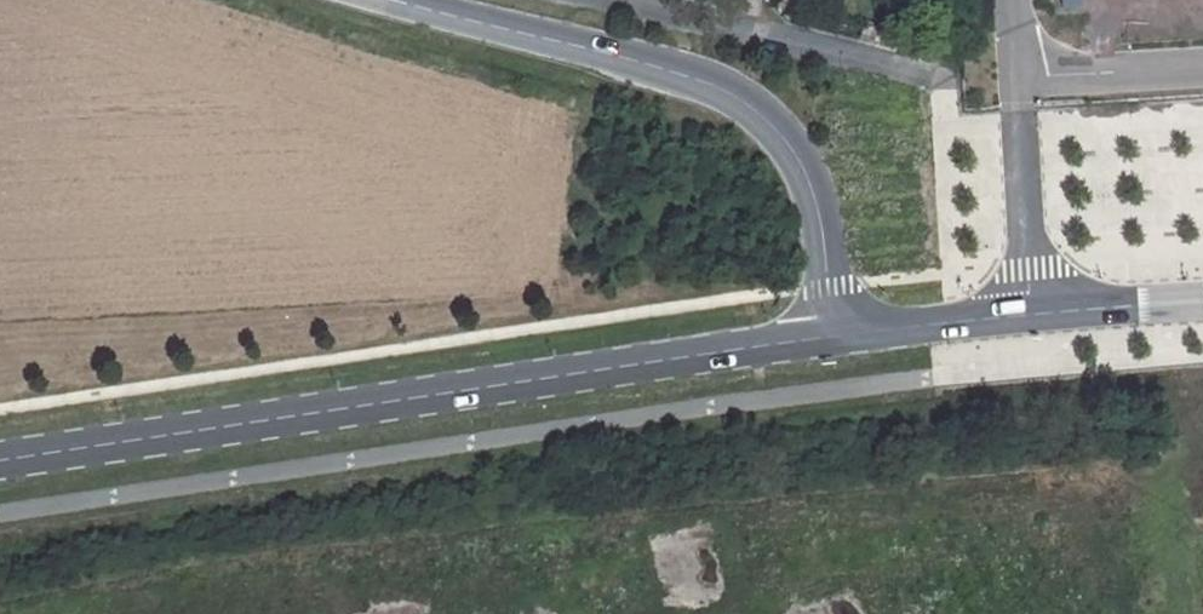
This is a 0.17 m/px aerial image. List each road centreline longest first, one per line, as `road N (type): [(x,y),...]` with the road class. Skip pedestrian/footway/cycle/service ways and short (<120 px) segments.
road 1 (tertiary): [(834,336),(0,460)]
road 2 (tertiary): [(391,0),(722,85),(799,157),(815,203),(834,336)]
road 3 (tertiary): [(1202,302),(834,336)]
road 4 (residential): [(932,77),(610,0)]

